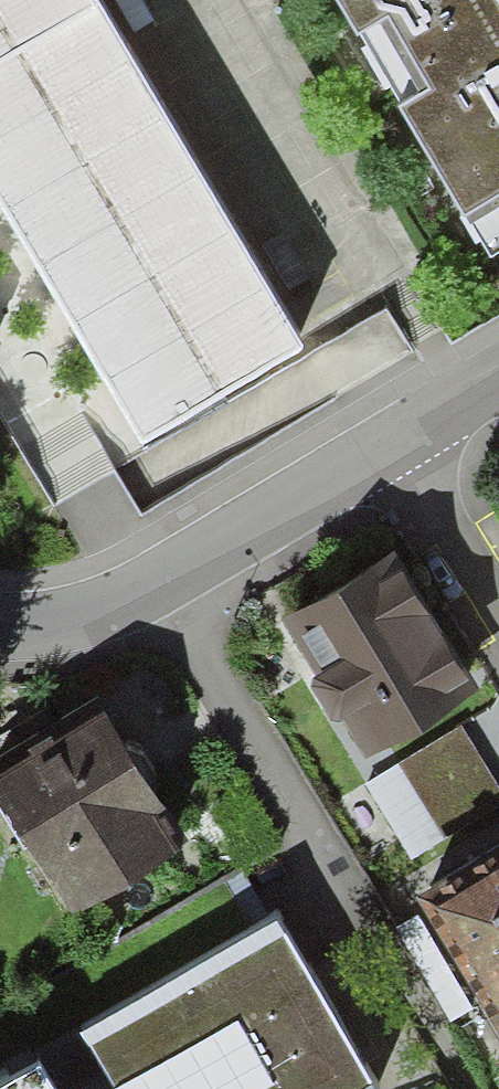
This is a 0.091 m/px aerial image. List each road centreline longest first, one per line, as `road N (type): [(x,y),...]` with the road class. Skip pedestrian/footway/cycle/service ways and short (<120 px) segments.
road 1 (residential): [(162,583),(358,914)]
road 2 (residential): [(208,0),(369,237)]
road 3 (residential): [(162,583),(403,443)]
road 4 (residential): [(403,443),(498,603)]
road 5 (residential): [(0,626),(61,622),(162,583)]

